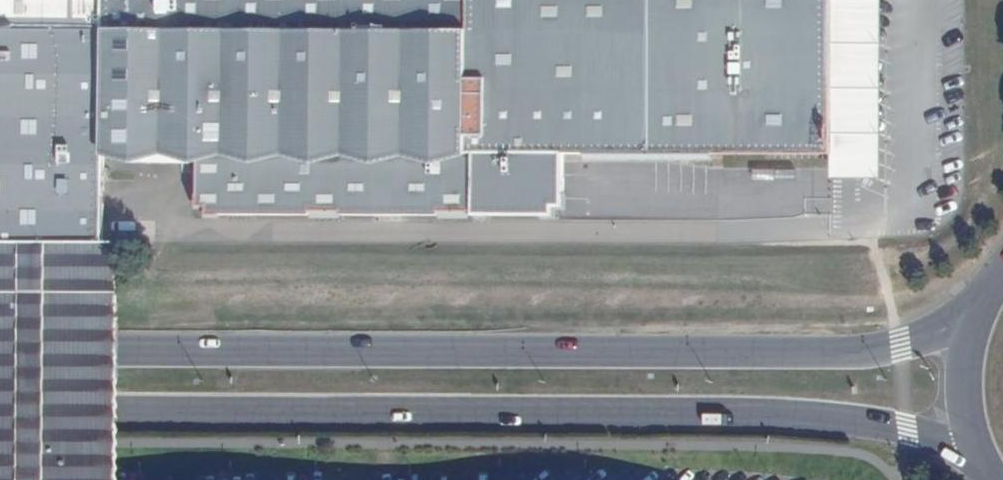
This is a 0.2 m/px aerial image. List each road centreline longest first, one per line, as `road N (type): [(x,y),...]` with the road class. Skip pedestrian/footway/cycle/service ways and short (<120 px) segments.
road 1 (primary): [(0,413),(804,424),(901,432),(975,461)]
road 2 (primary): [(971,319),(845,358),(0,350)]
road 3 (primary): [(971,319),(960,412),(975,461)]

